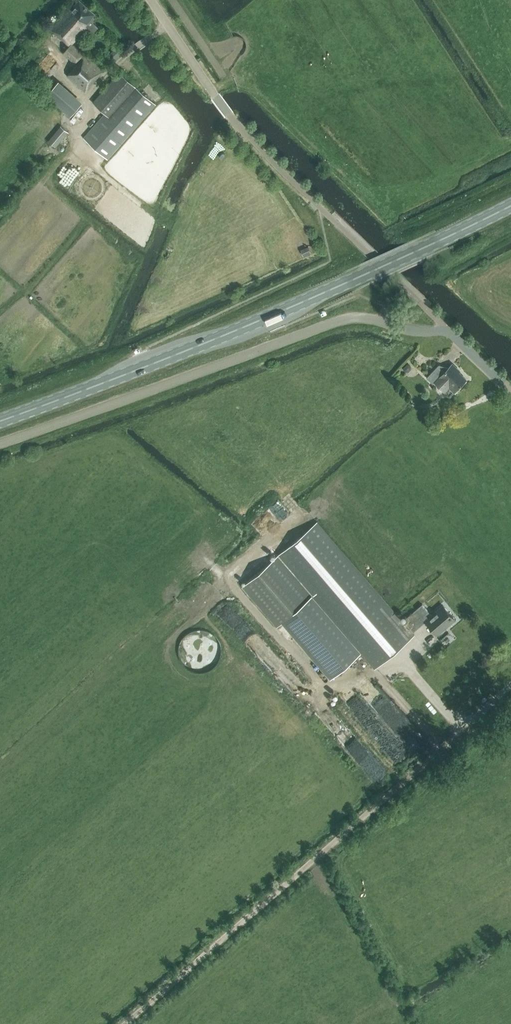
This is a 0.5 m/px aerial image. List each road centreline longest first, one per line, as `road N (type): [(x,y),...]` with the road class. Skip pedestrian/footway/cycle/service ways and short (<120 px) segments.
road 1 (unclassified): [(0,445),(341,323),(448,331)]
road 2 (track): [(438,753),(123,1023)]
road 3 (primary): [(377,269),(0,421)]
road 4 (primary): [(377,269),(510,205)]

